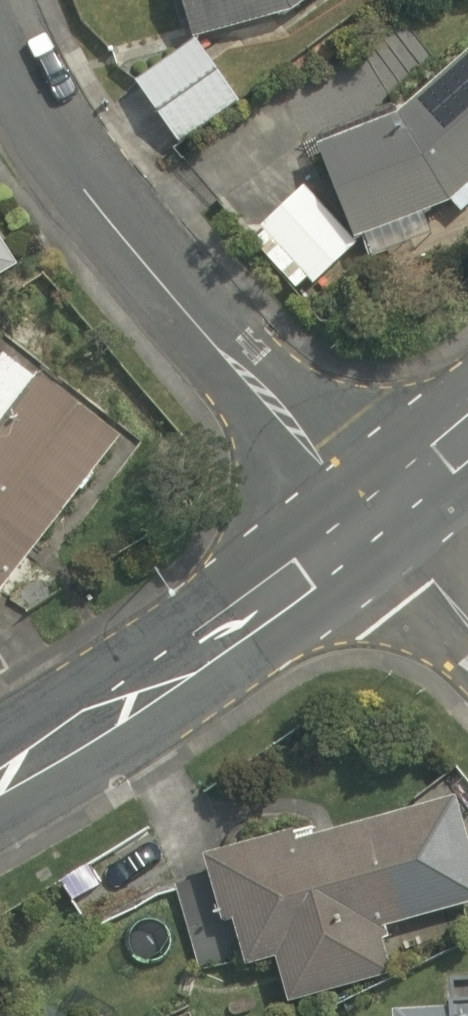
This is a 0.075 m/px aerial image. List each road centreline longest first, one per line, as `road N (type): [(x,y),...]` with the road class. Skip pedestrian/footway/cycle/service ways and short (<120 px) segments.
road 1 (residential): [(383,515),(255,384),(0,53)]
road 2 (tertiary): [(383,515),(139,691),(0,775)]
road 3 (residential): [(467,615),(383,515)]

